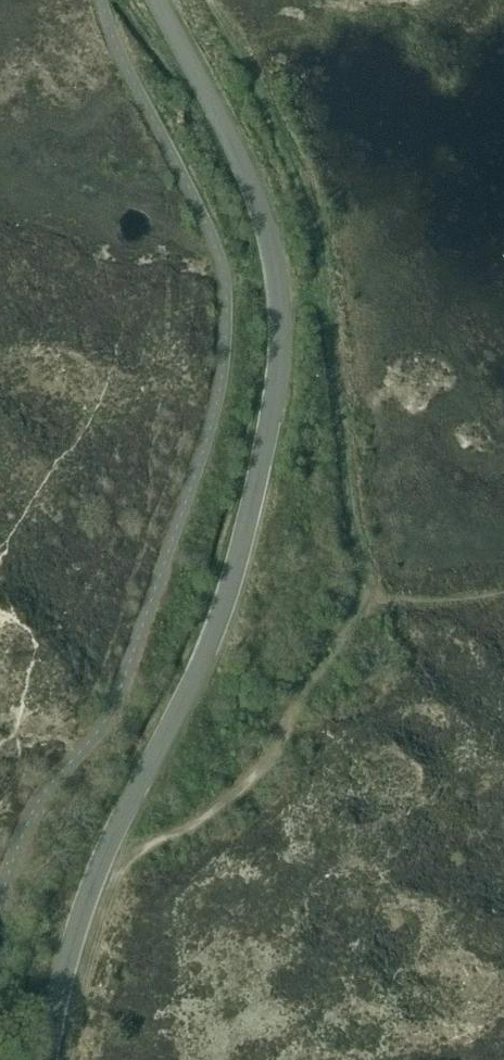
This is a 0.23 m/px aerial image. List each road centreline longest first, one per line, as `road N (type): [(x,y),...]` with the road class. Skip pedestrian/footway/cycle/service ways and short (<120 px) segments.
road 1 (tertiary): [(46,1059),(89,892),(204,660),(229,587),(278,369),(275,269),(257,204),(156,0)]
road 2 (track): [(208,0),(312,220),(353,533),(370,599)]
road 3 (track): [(370,599),(276,752),(208,818),(146,847),(117,880),(89,961),(70,1059)]

